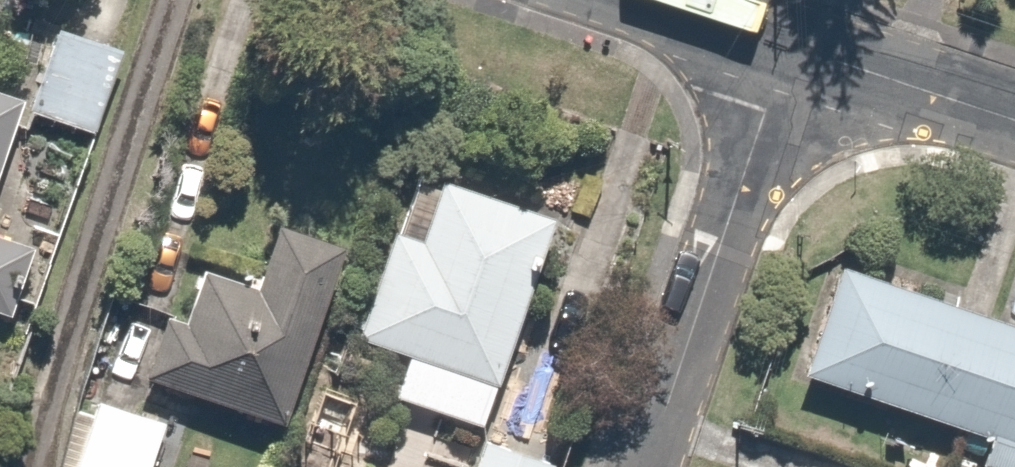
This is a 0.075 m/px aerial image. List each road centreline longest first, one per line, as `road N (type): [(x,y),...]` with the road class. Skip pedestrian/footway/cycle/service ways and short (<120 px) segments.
road 1 (residential): [(791,43),(648,466)]
road 2 (residential): [(791,43),(1014,117)]
road 3 (residential): [(662,0),(791,43)]

